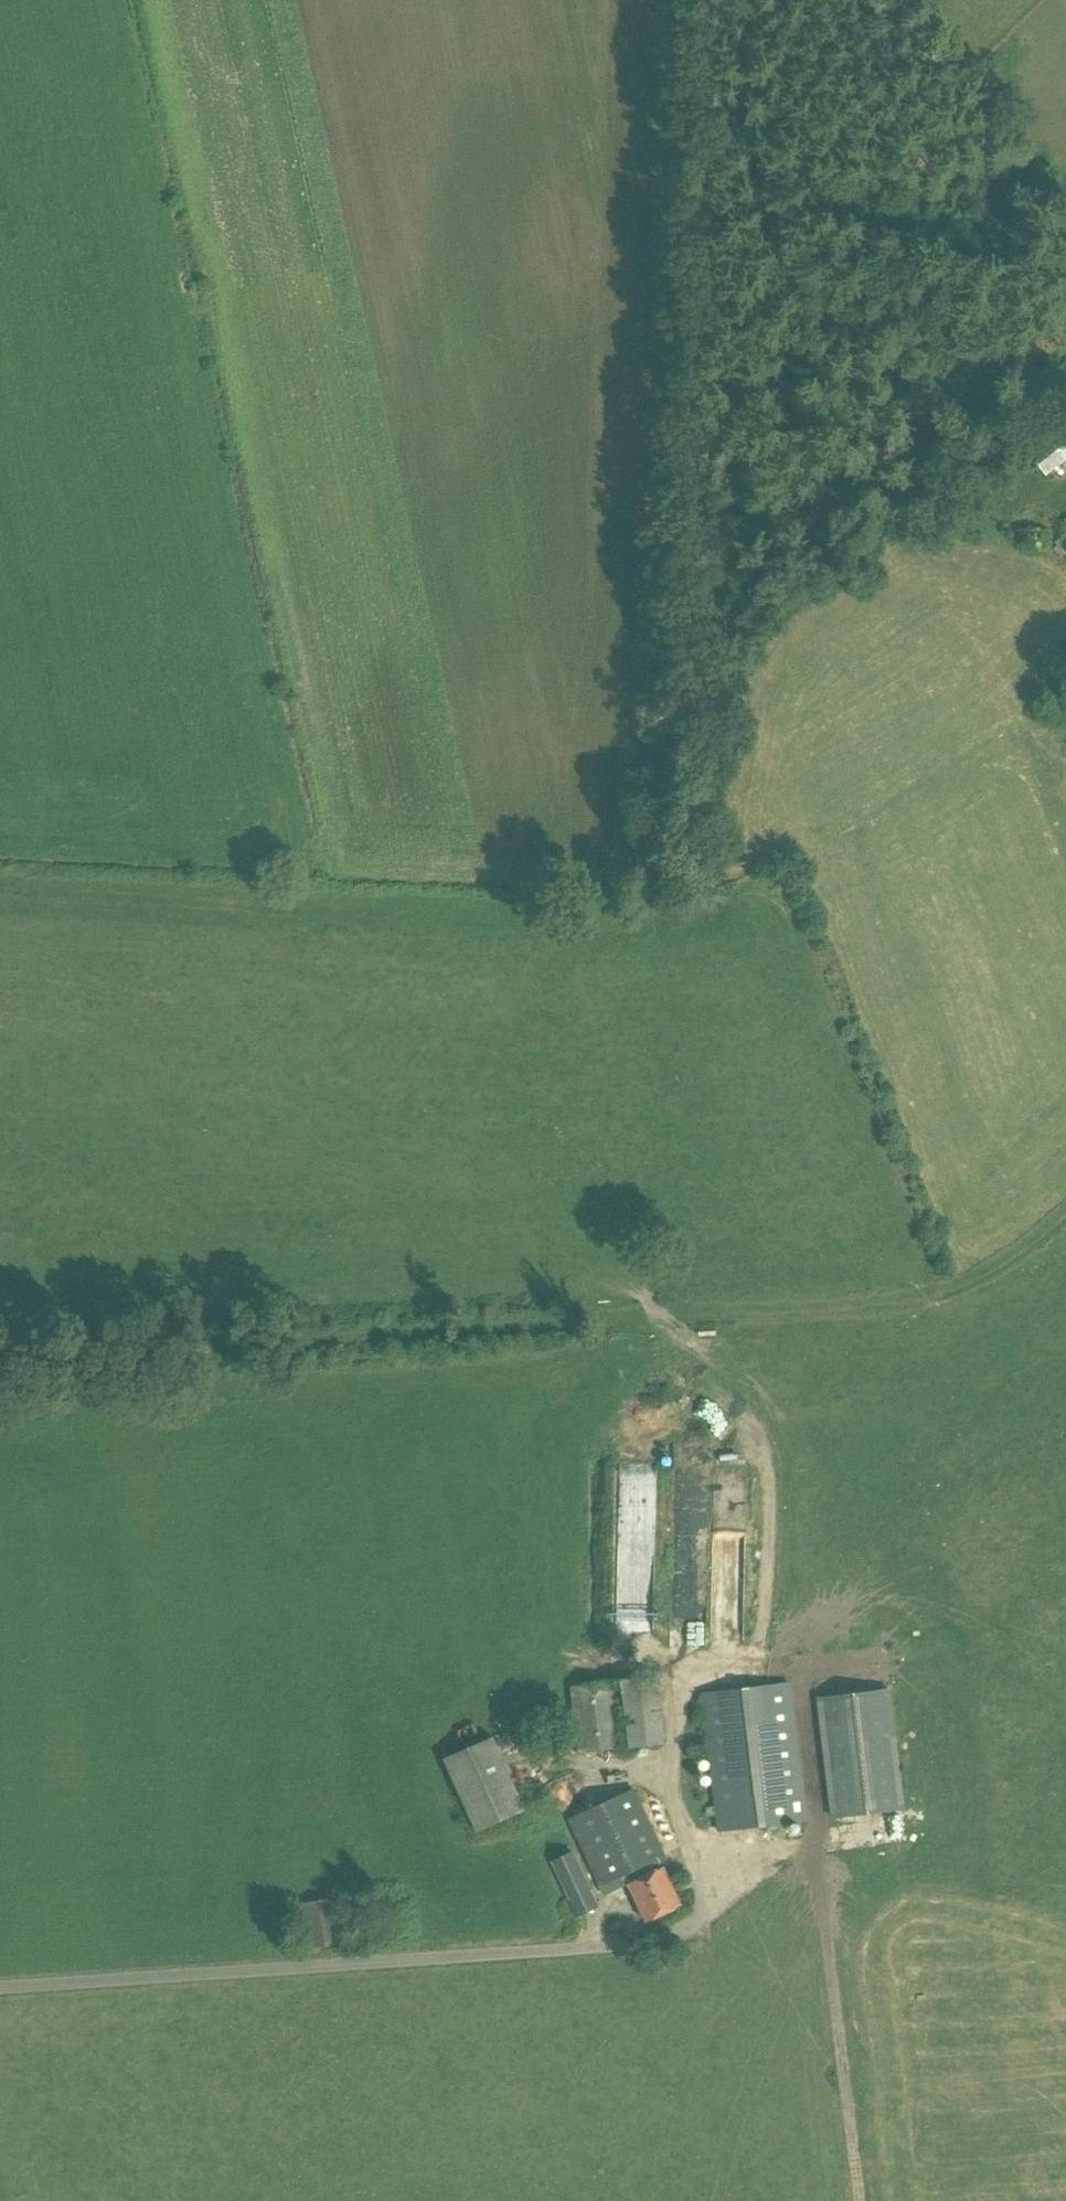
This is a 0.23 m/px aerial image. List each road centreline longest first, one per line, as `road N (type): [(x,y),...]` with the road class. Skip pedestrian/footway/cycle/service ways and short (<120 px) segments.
road 1 (track): [(0,1359),(895,1313),(991,1278),(1065,1208)]

